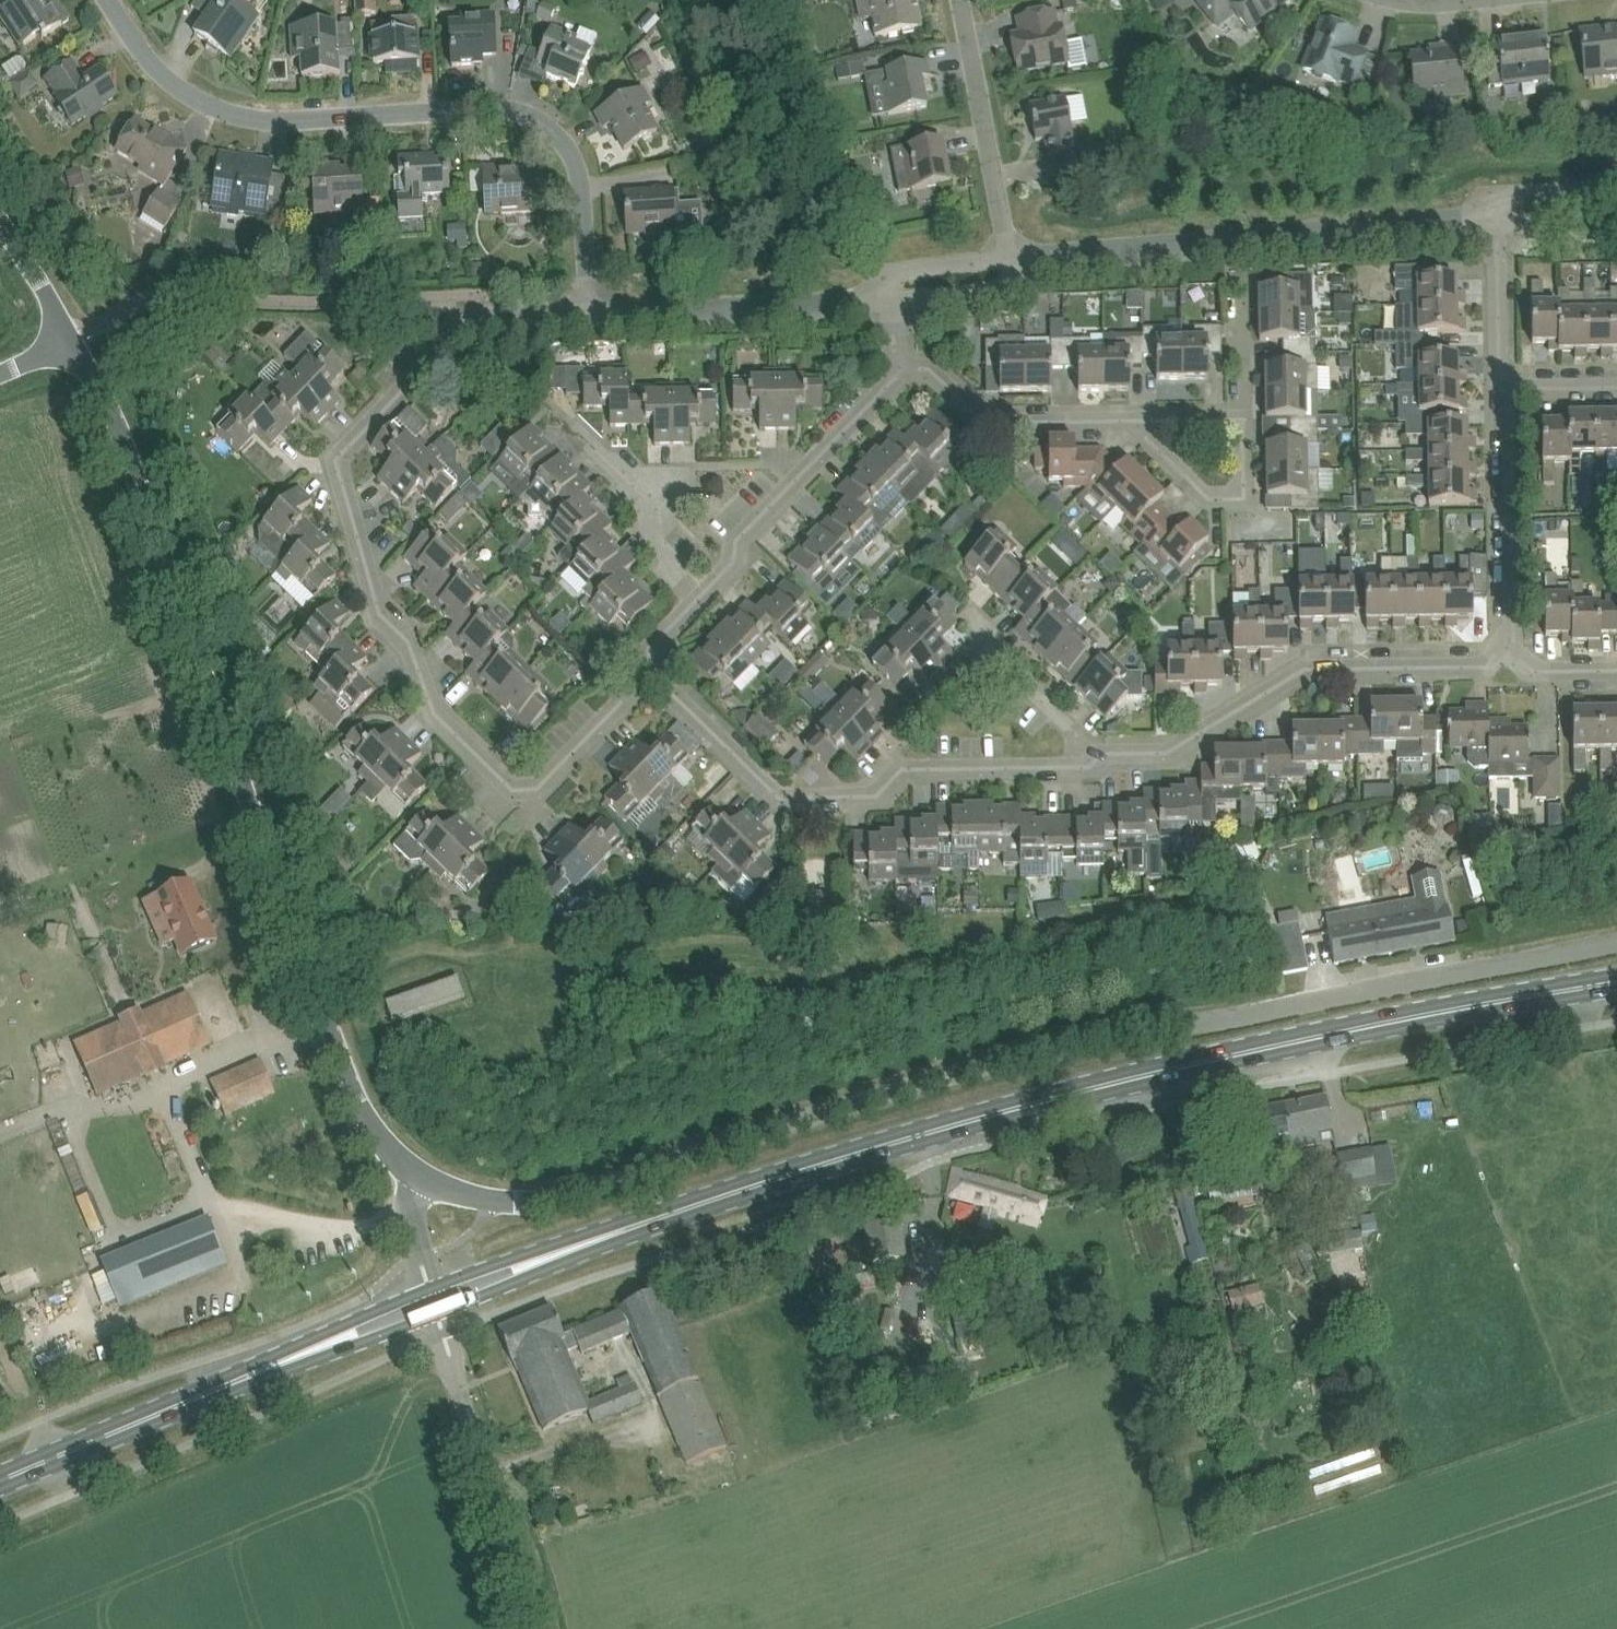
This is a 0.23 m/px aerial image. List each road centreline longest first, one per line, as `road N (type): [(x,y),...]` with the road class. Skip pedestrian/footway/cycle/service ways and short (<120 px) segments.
road 1 (unclassified): [(418,1177),(502,1199),(574,1197),(754,1126),(1035,1051),(1616,939)]
road 2 (primary): [(566,1251),(670,1209),(1055,1097),(1326,1033),(1616,987)]
road 3 (unclassified): [(418,1177),(375,1137),(353,1098),(78,342)]
road 4 (residential): [(651,672),(538,788),(515,790),(436,714),(408,641),(381,613),(337,460),(472,320),(589,314)]
road 5 (residential): [(589,314),(585,213),(574,155),(553,126),(497,107),(276,120),(246,114),(200,100),(157,71),(104,0)]
road 6 (residential): [(1103,754),(1089,767),(903,770),(877,796),(780,798),(651,672)]
road 7 (residential): [(1010,262),(1497,218)]
road 8 (residential): [(1511,653),(1488,666),(1305,670),(1167,752),(1103,754)]
road 9 (primary): [(0,1483),(305,1354)]
road 10 (unclassified): [(535,1628),(438,1314)]
road 11 (residential): [(702,592),(735,560),(737,539),(903,369)]
road 12 (residential): [(589,314),(891,299)]
road 13 (residential): [(961,0),(1010,262)]
road 14 (residential): [(1508,388),(1511,653)]
road 15 (residential): [(1131,421),(986,422),(930,368),(903,369)]
road 16 (residential): [(1131,421),(1209,499),(1230,499),(1245,498),(1243,419)]
road 17 (residential): [(702,592),(661,554),(661,513),(584,436)]
road 18 (residential): [(1508,388),(1501,380),(1497,218)]
road 19 (residential): [(1010,262),(888,273),(891,299)]
road 20 (residential): [(995,654),(1103,754)]
road 21 (unclassified): [(78,342),(0,221)]
road 22 (primary): [(438,1314),(519,1280),(566,1251)]
road 23 (residential): [(891,299),(1004,290),(1010,262)]
road 24 (primary): [(566,1251),(430,1289)]
road 25 (primary): [(430,1289),(305,1354)]
road 26 (residential): [(1243,419),(1236,280)]
road 27 (primary): [(305,1354),(438,1314)]

